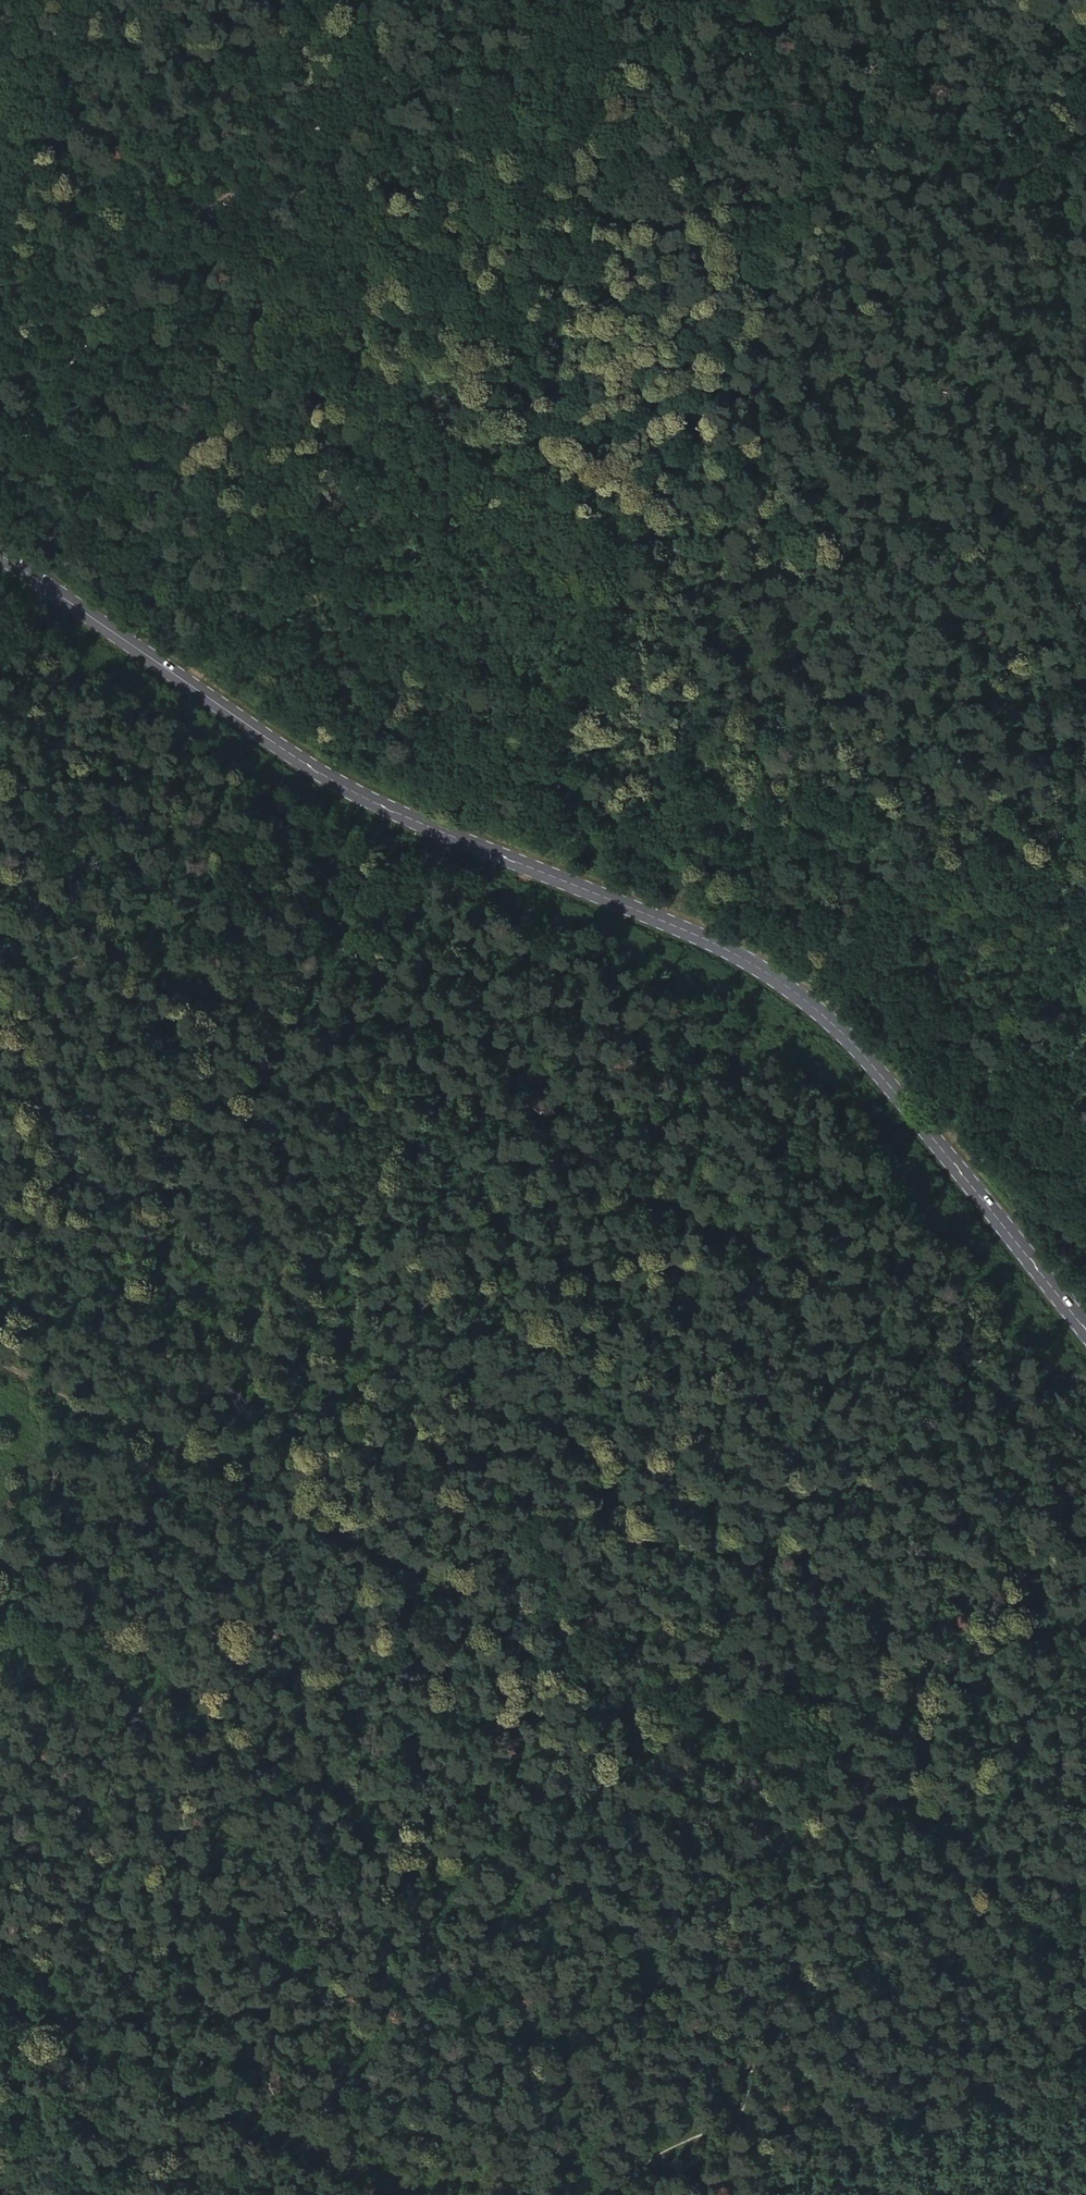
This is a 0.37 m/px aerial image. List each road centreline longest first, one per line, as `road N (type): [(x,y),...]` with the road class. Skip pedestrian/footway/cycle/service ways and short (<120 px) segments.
road 1 (tertiary): [(0,561),(270,741),(400,811),(726,955),(799,999),(889,1093),(1085,1339)]
road 2 (track): [(486,0),(366,99),(295,141),(235,211),(181,243),(0,435)]

